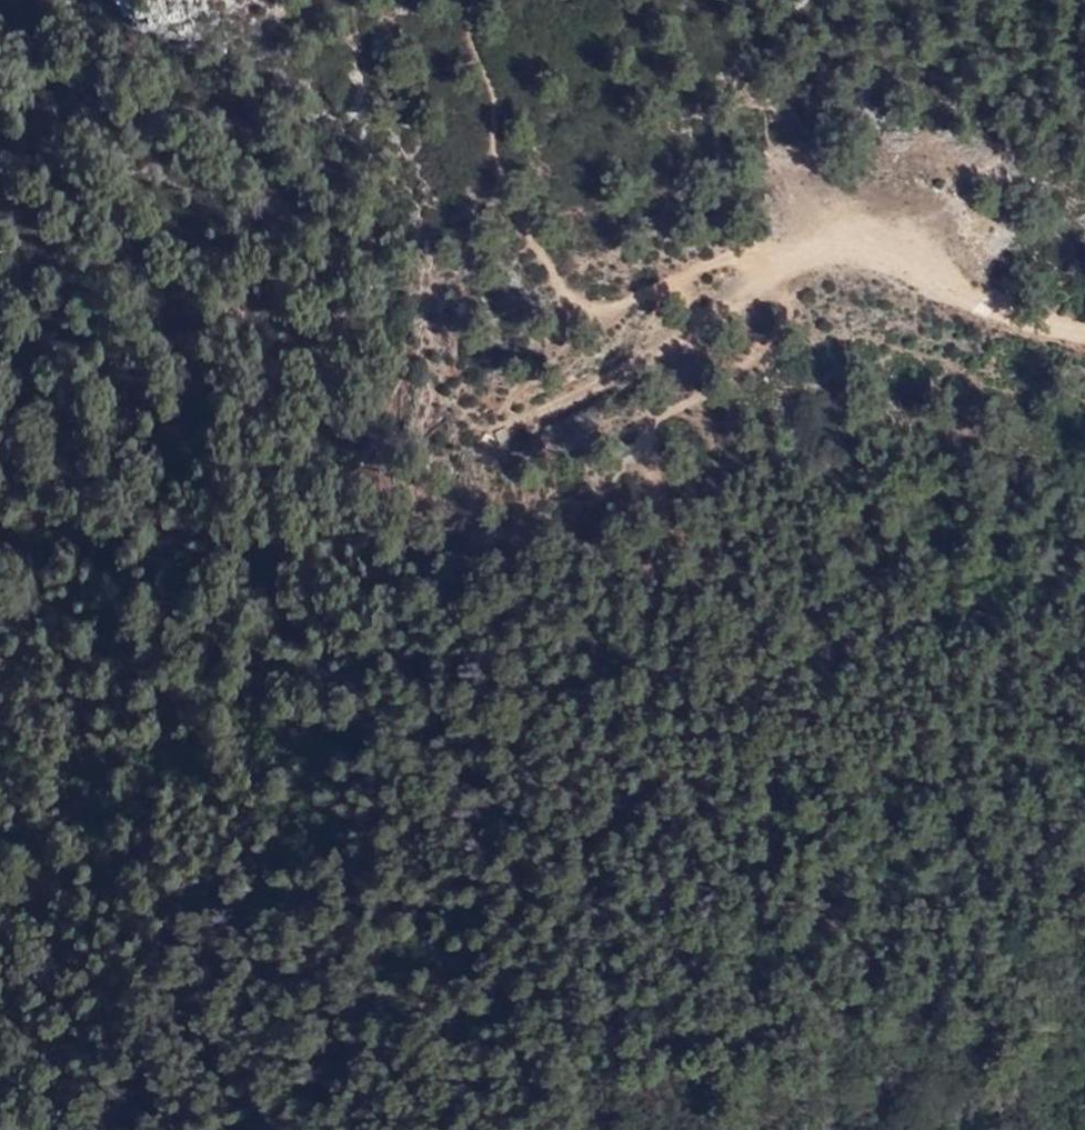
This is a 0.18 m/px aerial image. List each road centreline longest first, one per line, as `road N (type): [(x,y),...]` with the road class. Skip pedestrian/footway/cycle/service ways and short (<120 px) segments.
road 1 (track): [(544,410),(710,326),(813,250),(1084,330)]

